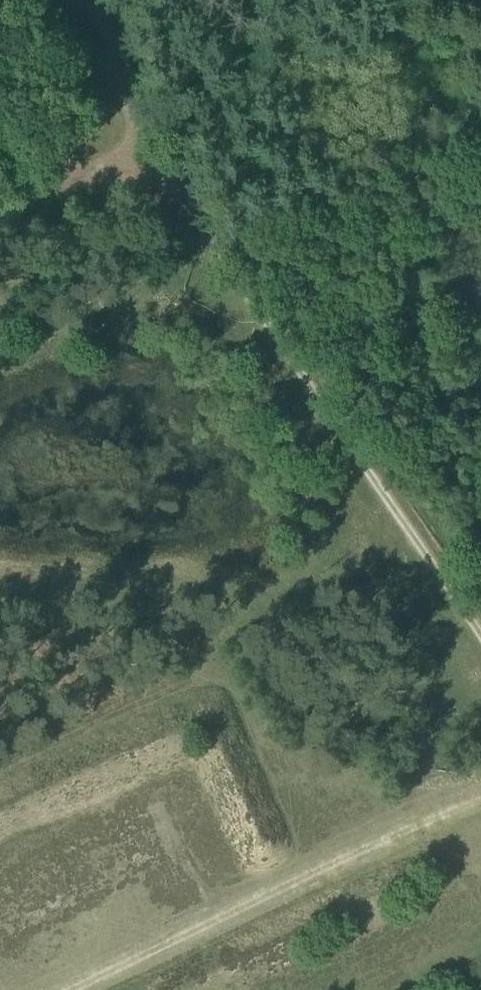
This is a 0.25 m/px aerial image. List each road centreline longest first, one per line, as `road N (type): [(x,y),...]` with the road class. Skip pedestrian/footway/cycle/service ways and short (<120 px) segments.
road 1 (track): [(89,0),(151,147),(480,624)]
road 2 (track): [(58,989),(480,790)]
road 3 (track): [(151,147),(0,213)]

